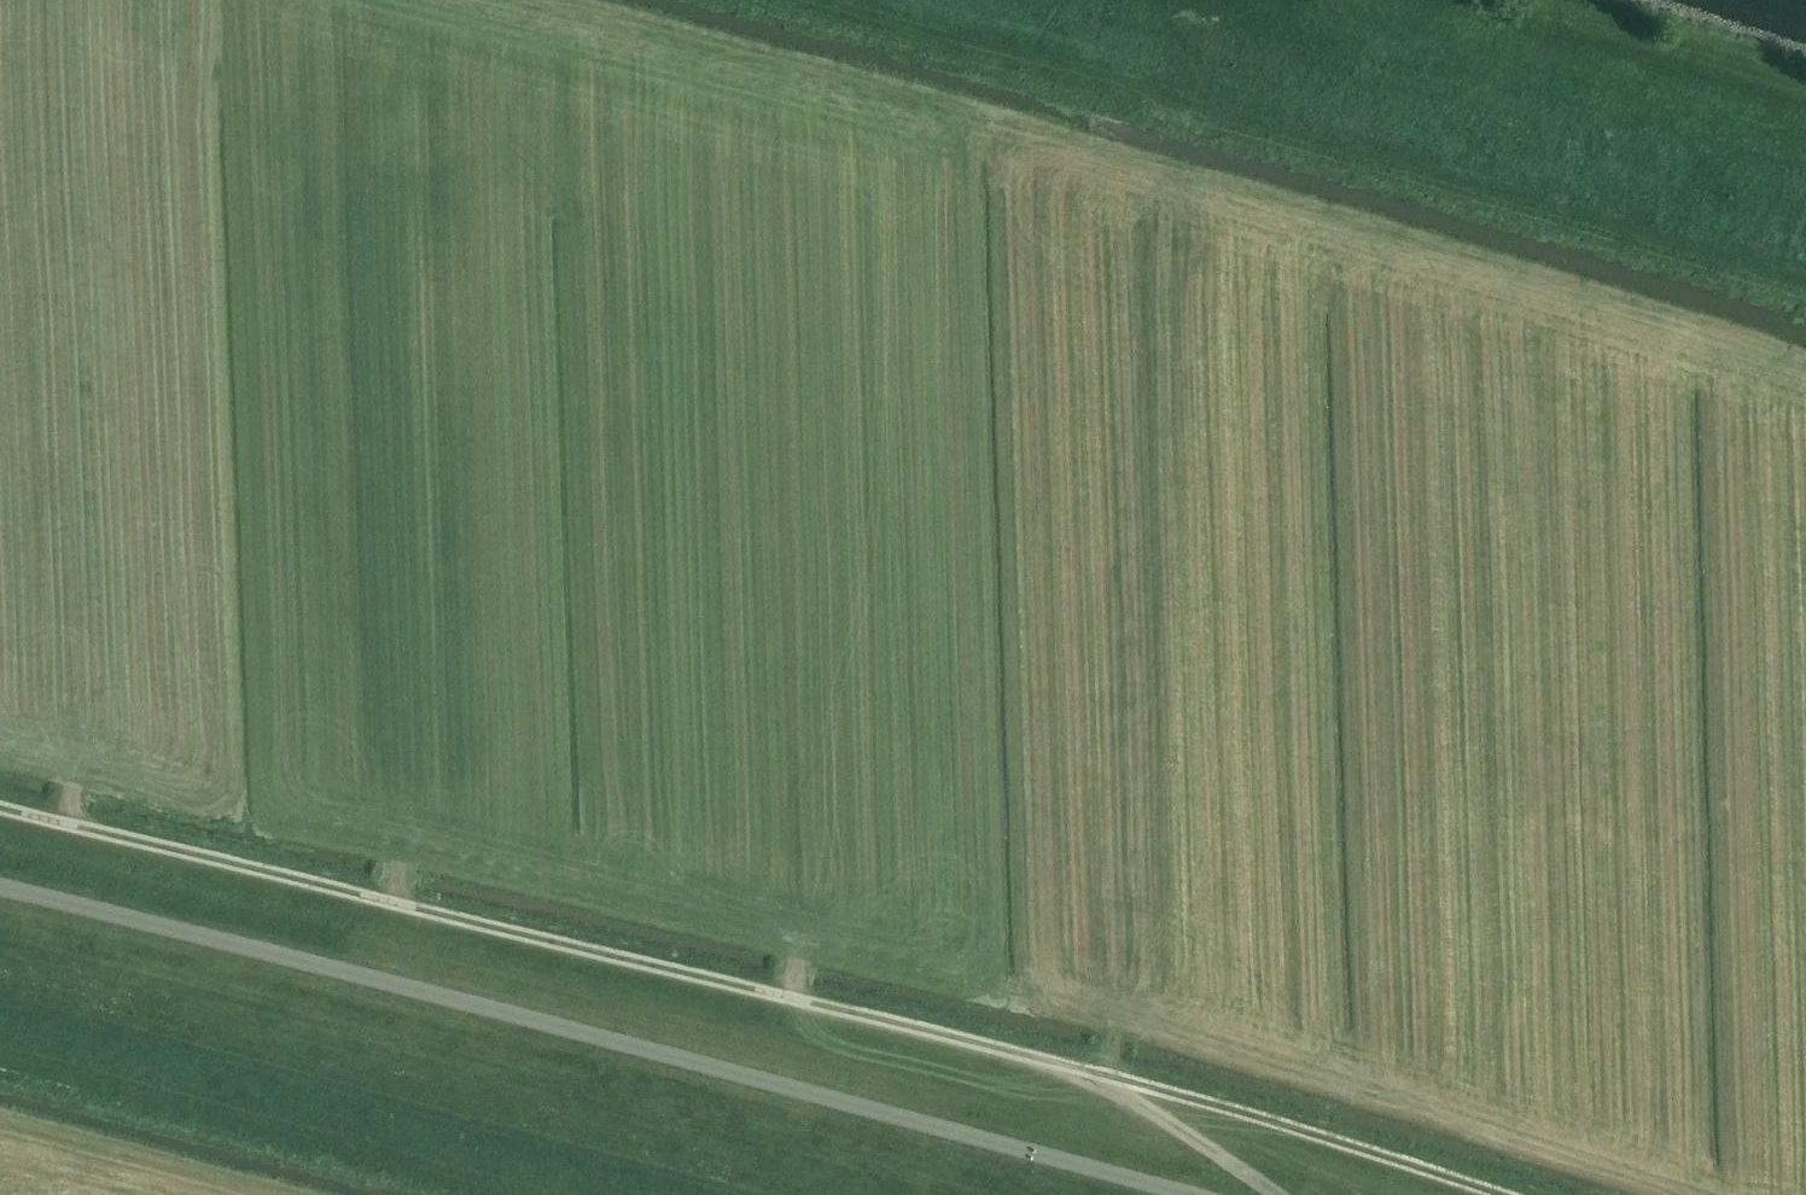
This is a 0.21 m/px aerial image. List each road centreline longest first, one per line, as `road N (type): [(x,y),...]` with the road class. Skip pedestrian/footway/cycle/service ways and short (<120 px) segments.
road 1 (unclassified): [(1294,1194),(1108,1082)]

